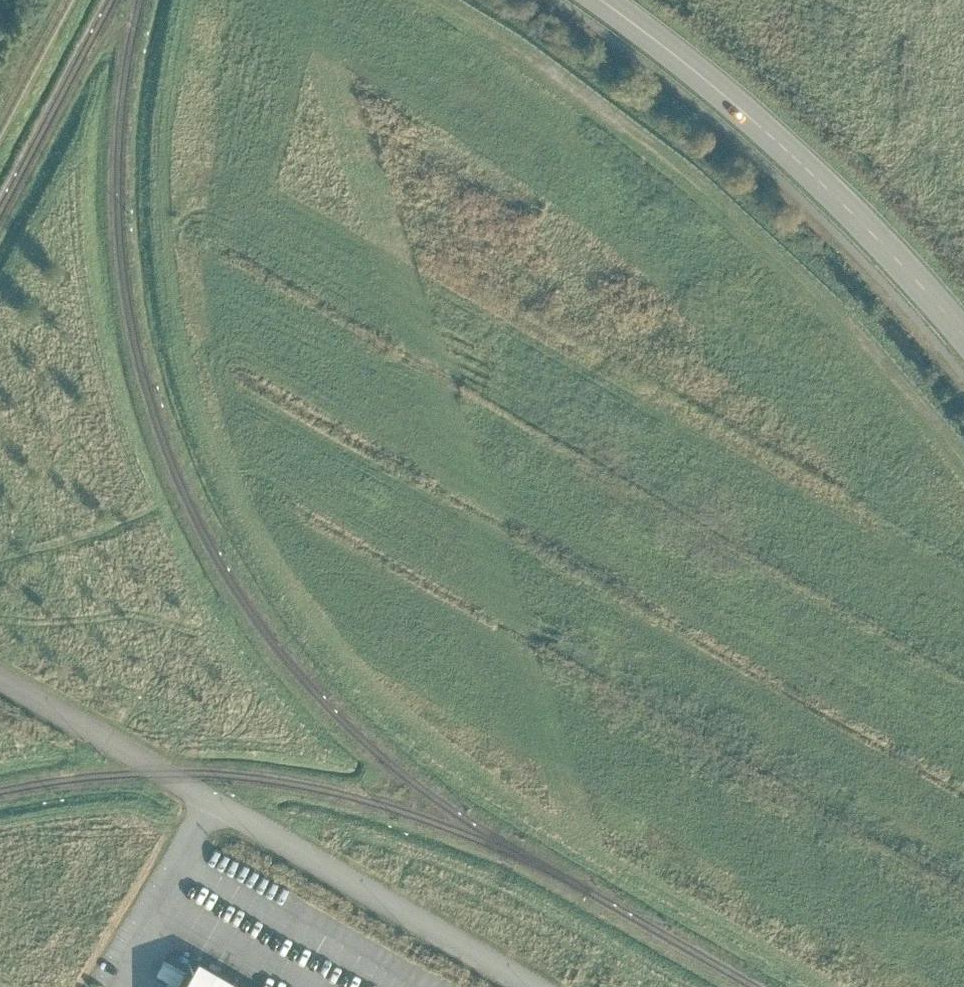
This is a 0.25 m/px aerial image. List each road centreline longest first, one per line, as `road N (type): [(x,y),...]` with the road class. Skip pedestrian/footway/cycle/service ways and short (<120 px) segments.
road 1 (residential): [(532,986),(0,680)]
road 2 (secondary): [(963,336),(789,148),(606,0)]

